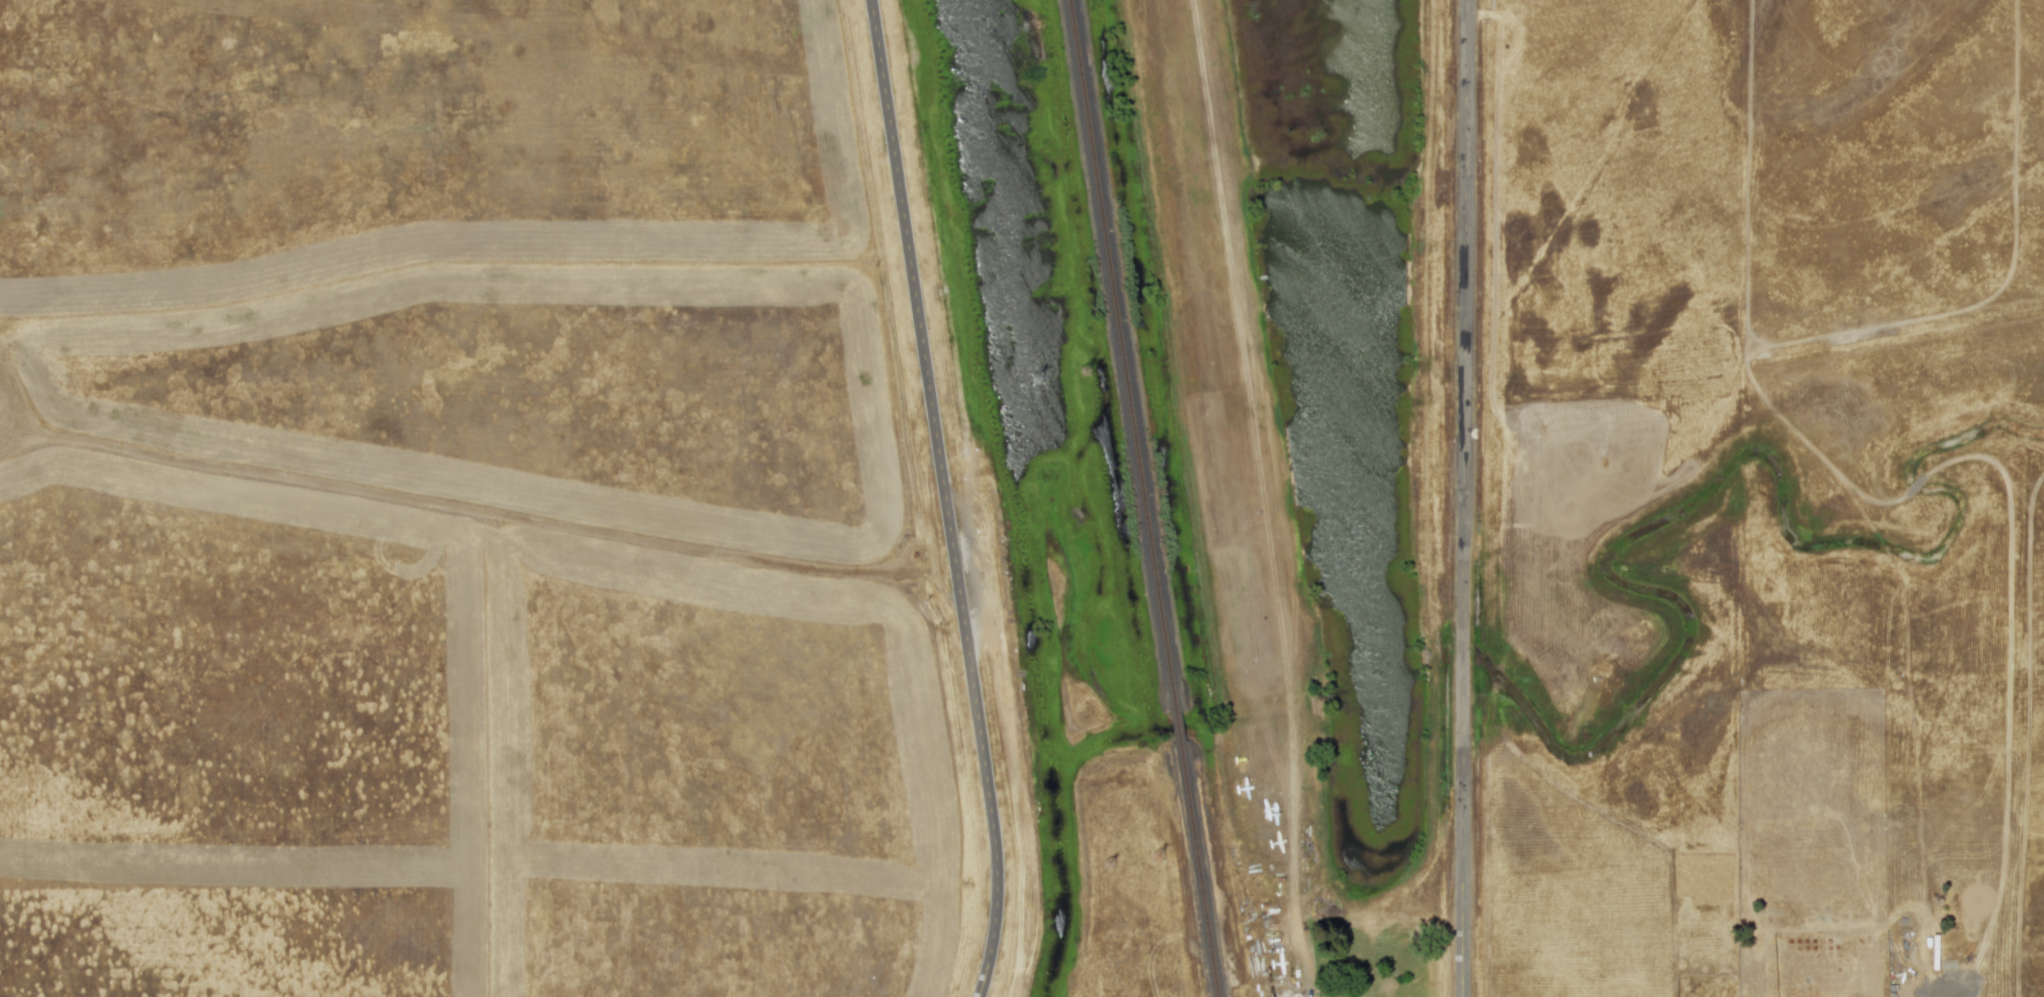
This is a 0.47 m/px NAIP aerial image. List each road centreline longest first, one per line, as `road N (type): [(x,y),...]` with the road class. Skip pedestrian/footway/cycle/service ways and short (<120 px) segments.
road 1 (tertiary): [(979,996),(995,908),(995,849),(869,0)]
road 2 (residential): [(1462,996),(1468,0)]

